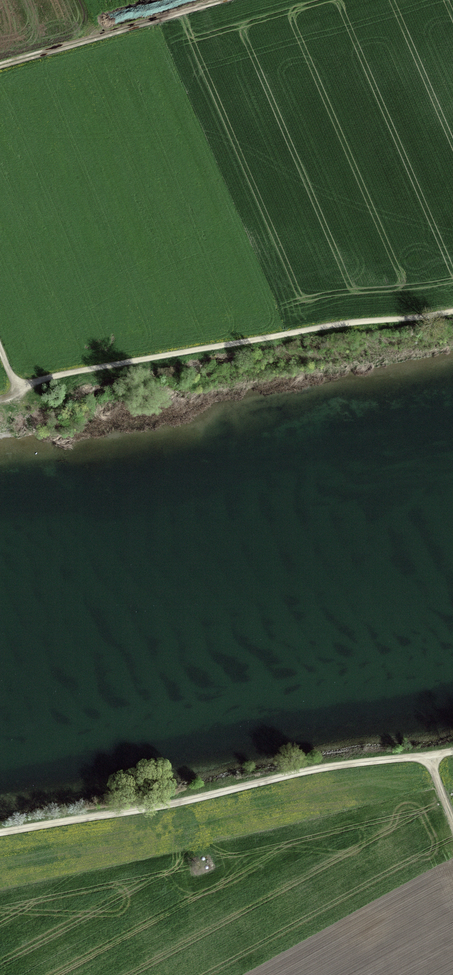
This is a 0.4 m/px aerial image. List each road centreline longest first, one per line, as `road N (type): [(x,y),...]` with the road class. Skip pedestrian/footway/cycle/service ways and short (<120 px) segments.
road 1 (track): [(0,833),(309,771),(452,751)]
road 2 (track): [(18,391),(53,377),(350,321),(452,312)]
road 3 (track): [(0,65),(220,0)]

